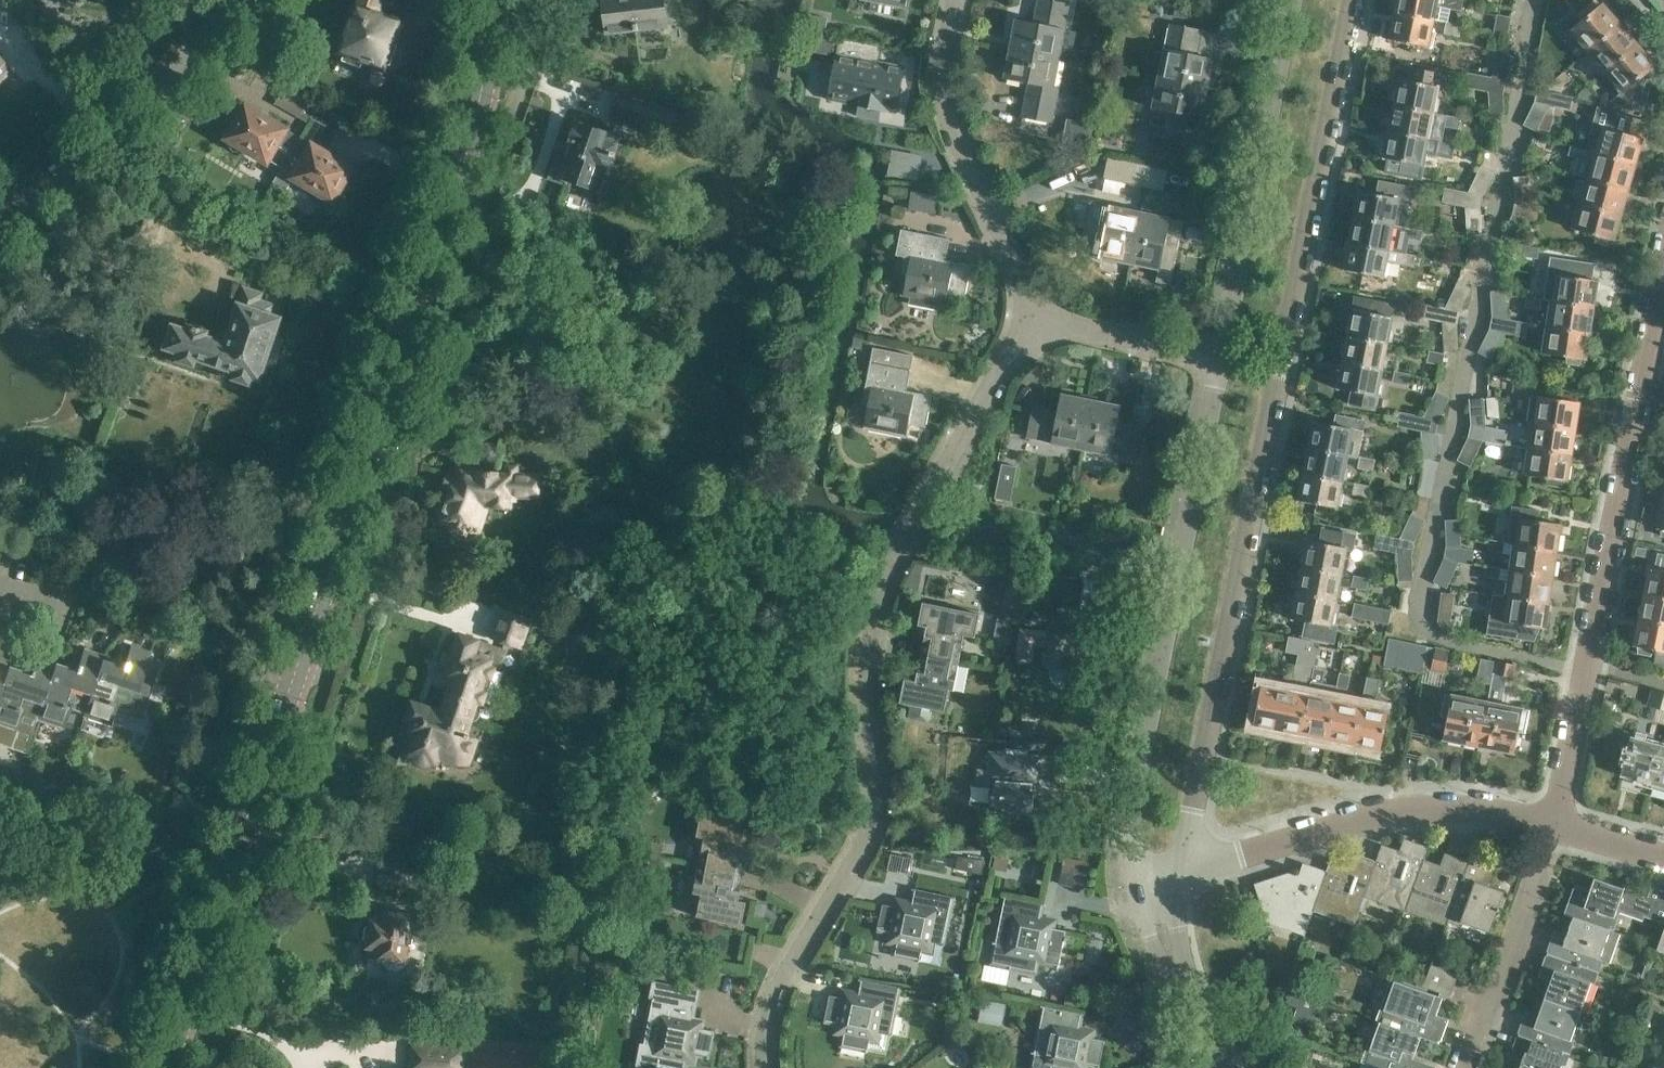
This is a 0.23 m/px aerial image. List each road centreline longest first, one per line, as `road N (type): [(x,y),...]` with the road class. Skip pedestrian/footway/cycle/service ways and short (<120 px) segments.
road 1 (tertiary): [(159,1067),(472,112),(485,39),(482,0)]
road 2 (residential): [(764,1067),(779,991),(857,859),(875,807),(867,682),(882,590),(1016,348),(1042,324)]
road 3 (residential): [(1558,818),(1663,270)]
road 4 (residential): [(1221,355),(1148,737),(1133,874)]
road 5 (residential): [(1182,866),(1280,366)]
road 6 (unclassified): [(1182,866),(1431,802),(1558,818)]
road 7 (residential): [(1280,366),(1352,0)]
road 8 (residential): [(1286,0),(1221,355)]
road 9 (residential): [(1042,324),(944,90),(959,0)]
road 10 (residential): [(0,209),(92,143),(249,0)]
road 11 (unclassified): [(1460,1067),(1558,818)]
road 12 (residential): [(1221,355),(1042,324)]
road 13 (residential): [(1133,874),(1154,946),(1195,1010)]
road 14 (residential): [(1195,1010),(1179,925),(1182,866)]

